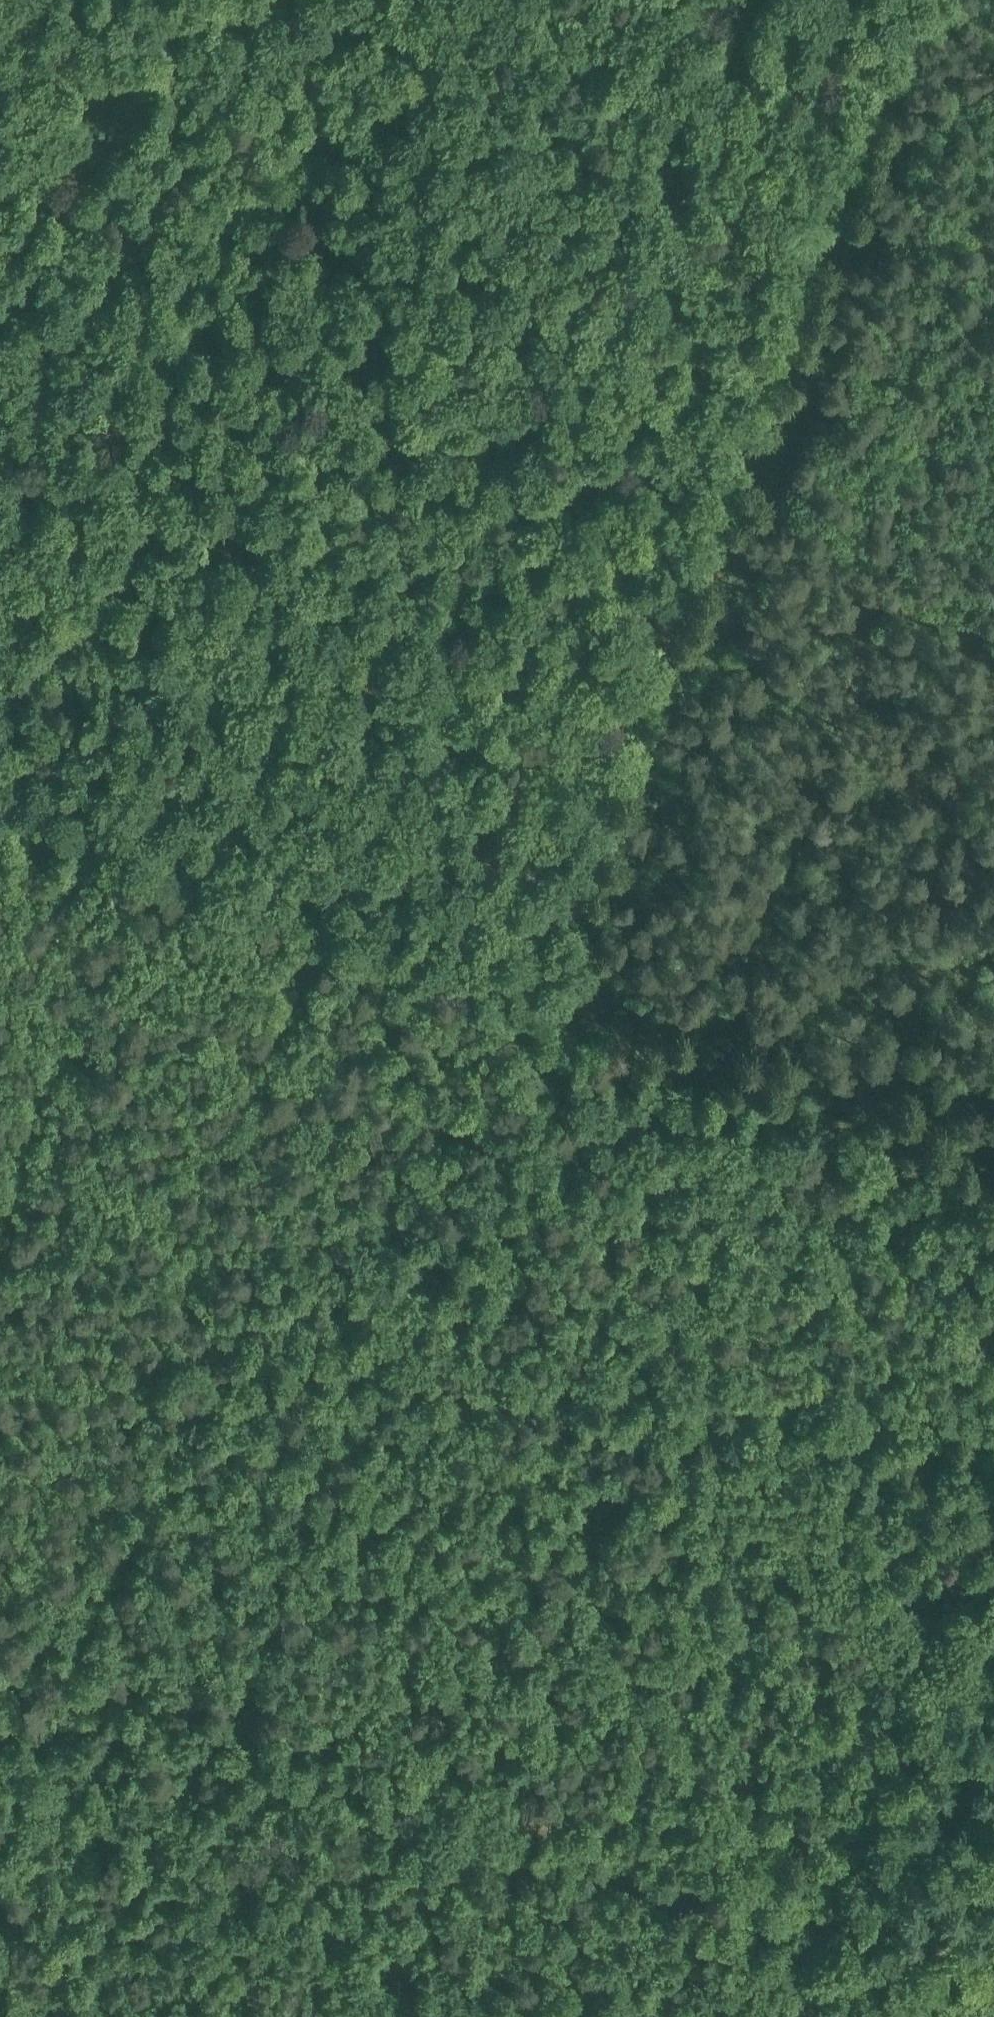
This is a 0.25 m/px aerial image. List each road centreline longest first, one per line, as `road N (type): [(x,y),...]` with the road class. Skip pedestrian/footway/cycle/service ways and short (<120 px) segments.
road 1 (track): [(571,1008),(932,0)]
road 2 (track): [(993,1146),(0,809)]
road 3 (track): [(993,1379),(770,2016)]
road 4 (track): [(201,0),(0,138)]

